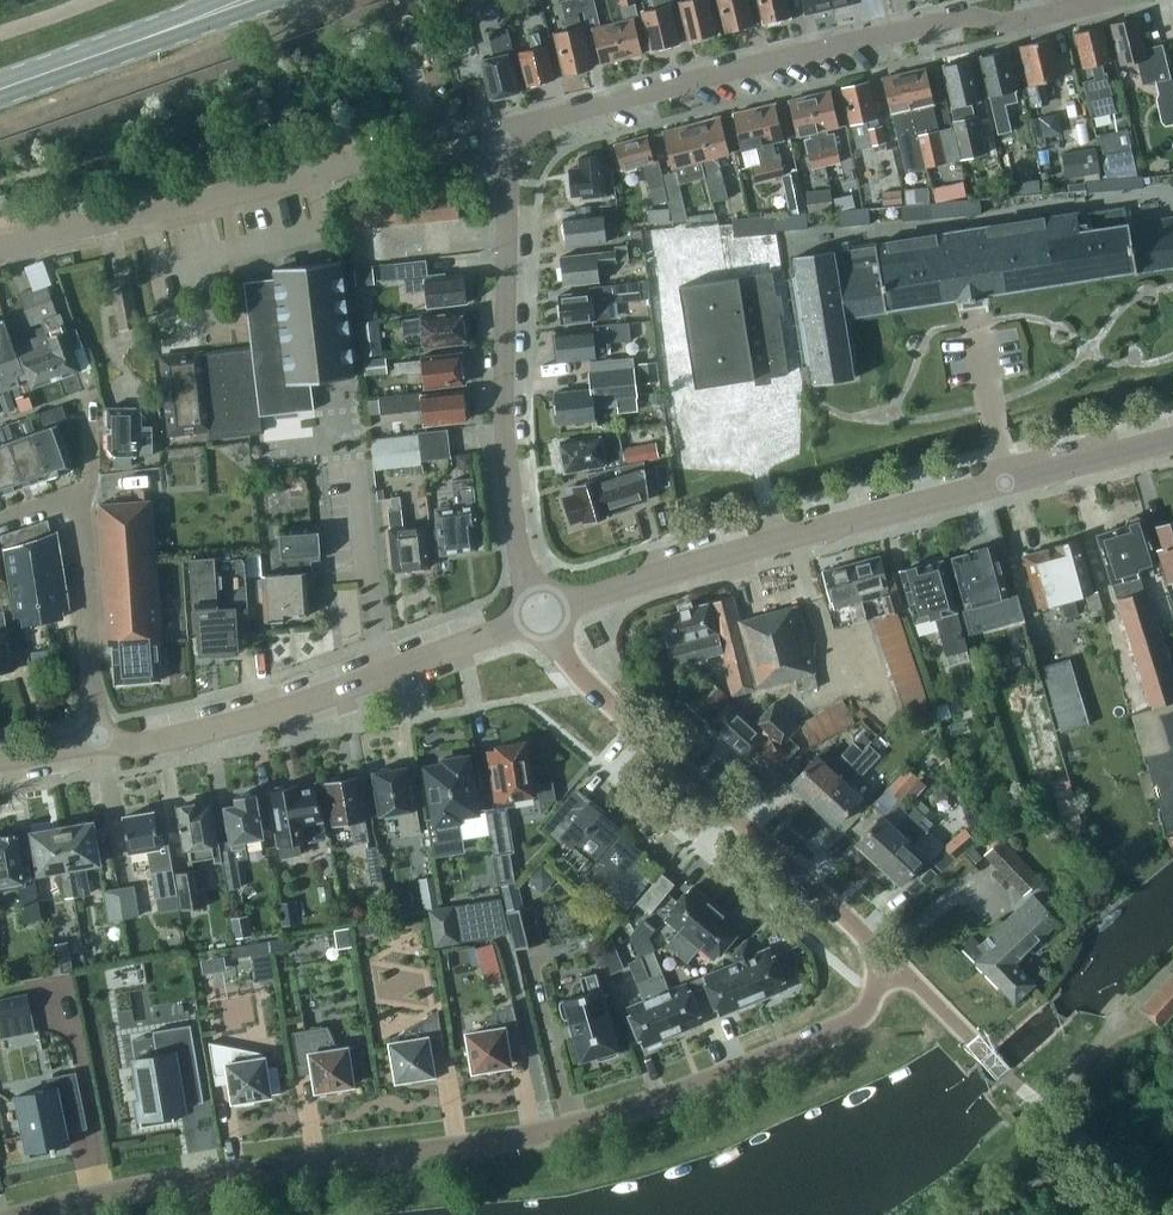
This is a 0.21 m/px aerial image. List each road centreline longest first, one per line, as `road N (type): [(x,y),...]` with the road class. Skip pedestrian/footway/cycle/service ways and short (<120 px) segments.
road 1 (residential): [(879,1002),(813,1048),(624,1118),(58,1214)]
road 2 (residential): [(541,617),(619,585),(1172,434)]
road 3 (residential): [(496,140),(551,118),(958,19),(1008,23),(1108,0)]
road 4 (residential): [(0,250),(453,140),(496,140)]
road 5 (residential): [(890,966),(662,740),(588,689),(541,617)]
road 6 (residential): [(541,617),(503,426),(508,181),(496,140)]
road 7 (residential): [(99,741),(133,748),(253,719),(541,617)]
road 8 (residential): [(99,741),(84,495),(0,522)]
road 9 (primary): [(0,90),(243,0)]

